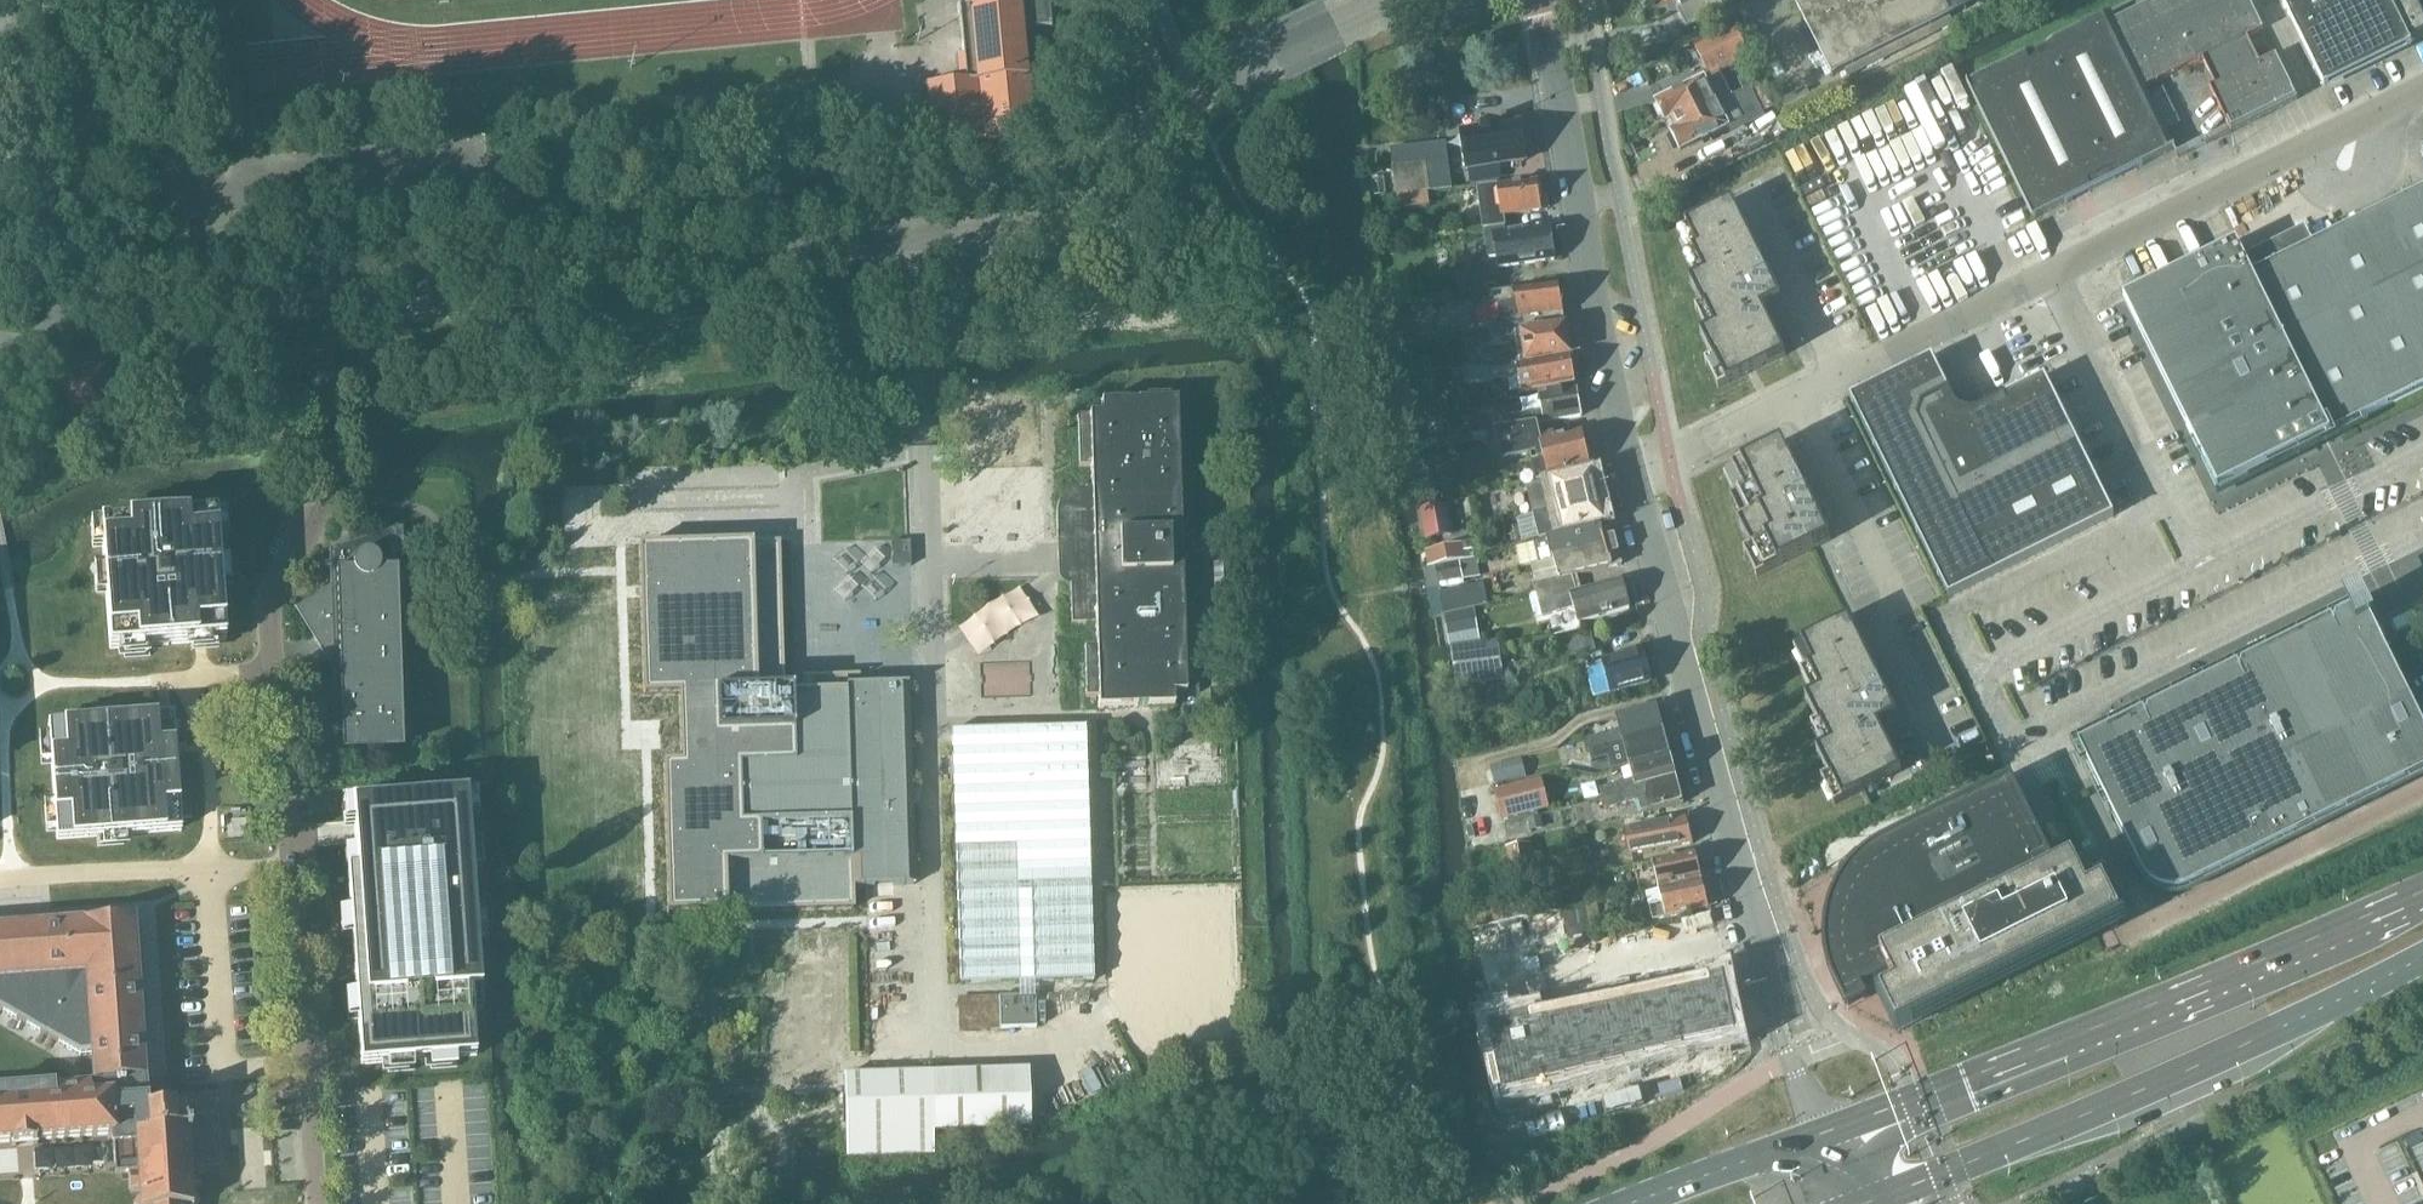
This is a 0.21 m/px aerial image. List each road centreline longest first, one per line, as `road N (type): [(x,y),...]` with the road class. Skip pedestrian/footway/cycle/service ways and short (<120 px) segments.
road 1 (residential): [(313,296),(1006,230),(1108,184),(1196,95),(1383,0)]
road 2 (unclassified): [(1635,477),(2422,88)]
road 3 (secondary): [(2422,893),(1969,1083),(1821,1136)]
road 4 (residential): [(313,296),(155,311),(127,307),(81,277),(37,216),(18,0)]
road 5 (residential): [(1772,982),(1635,477)]
road 6 (secondary): [(1956,1170),(2187,1076),(2422,956)]
road 7 (residential): [(1635,477),(1536,0)]
road 8 (residential): [(290,864),(271,593),(326,507),(328,474)]
road 9 (residential): [(315,1203),(290,864)]
road 10 (residential): [(0,879),(290,864)]
road 11 (secondary): [(1821,1136),(1632,1203)]
road 12 (residential): [(323,422),(313,296)]

